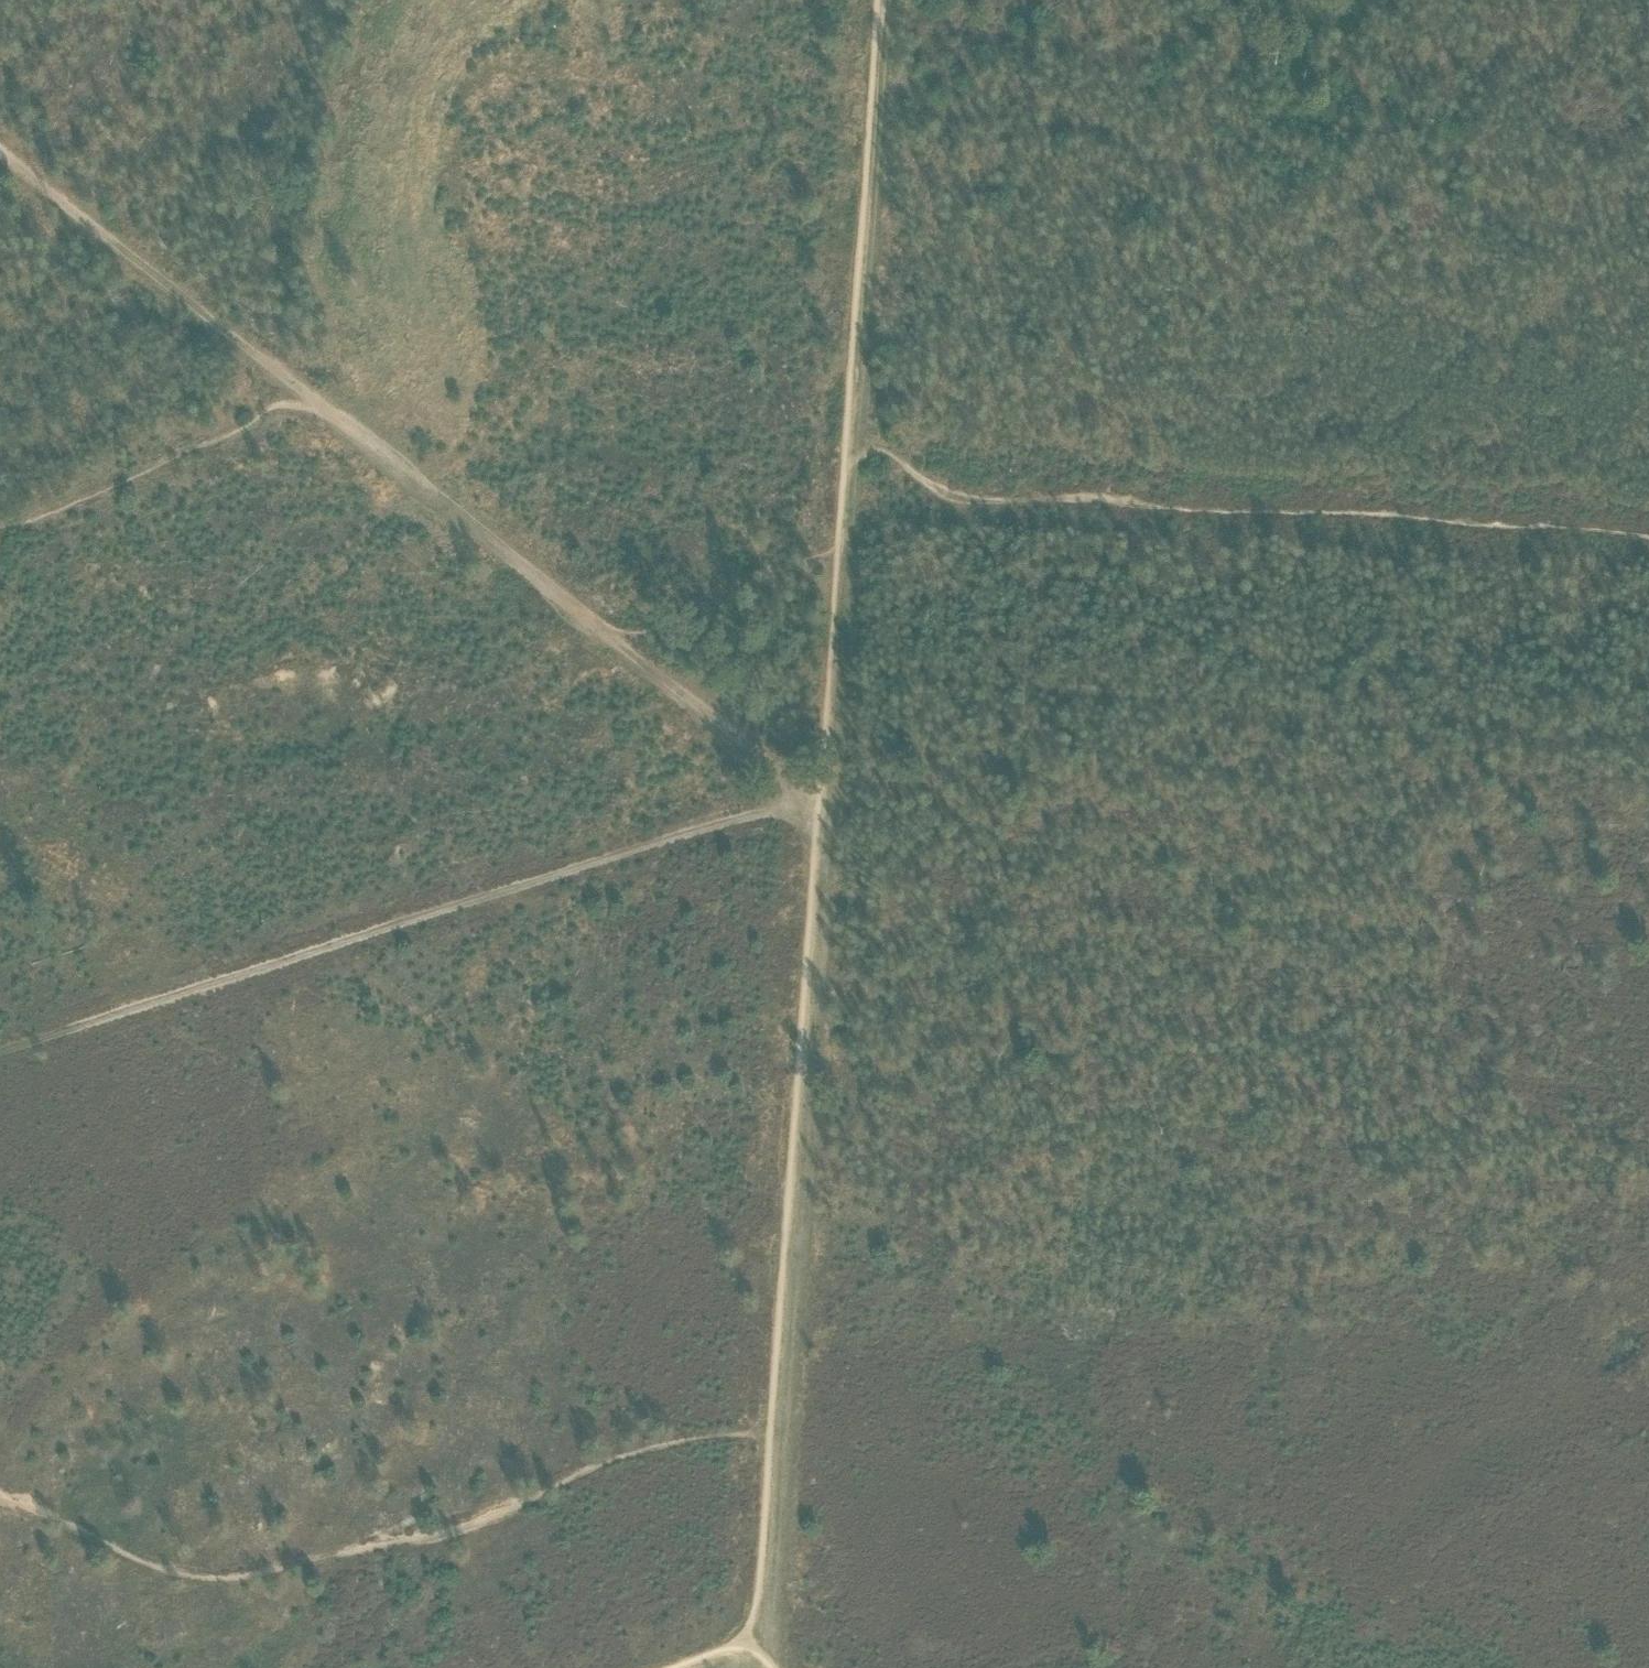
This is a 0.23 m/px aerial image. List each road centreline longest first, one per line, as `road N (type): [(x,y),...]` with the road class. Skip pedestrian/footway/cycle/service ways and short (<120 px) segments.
road 1 (track): [(0,1048),(779,806),(817,810)]
road 2 (track): [(829,810),(762,1656)]
road 3 (track): [(888,0),(852,464)]
road 4 (track): [(0,155),(317,410)]
road 5 (track): [(317,410),(612,643)]
road 6 (track): [(852,464),(829,810)]
road 7 (track): [(612,643),(817,810),(829,810)]

